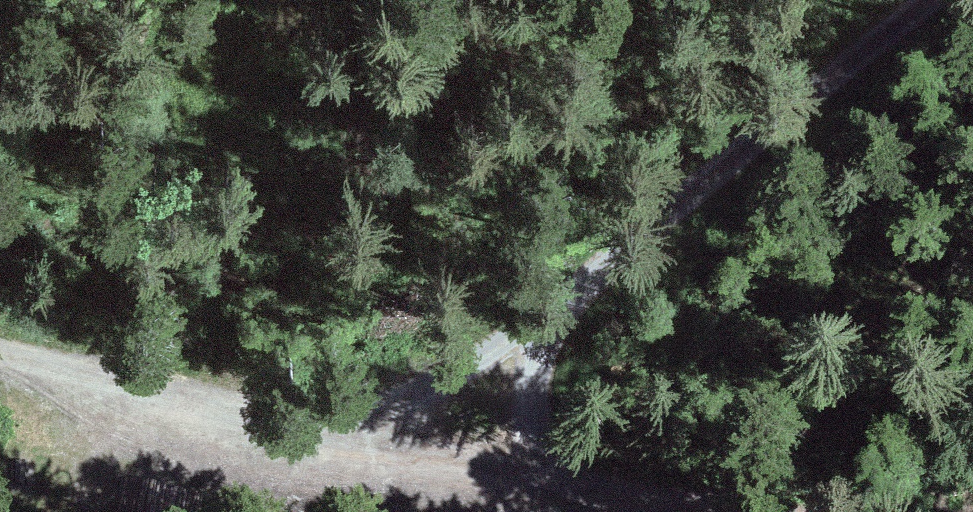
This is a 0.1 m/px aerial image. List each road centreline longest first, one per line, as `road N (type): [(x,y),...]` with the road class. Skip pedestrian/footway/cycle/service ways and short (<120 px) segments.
road 1 (track): [(940,0),(742,172),(424,427)]
road 2 (track): [(424,427),(344,423),(0,358)]
road 3 (track): [(795,511),(424,427)]
road 4 (track): [(79,511),(344,423)]

